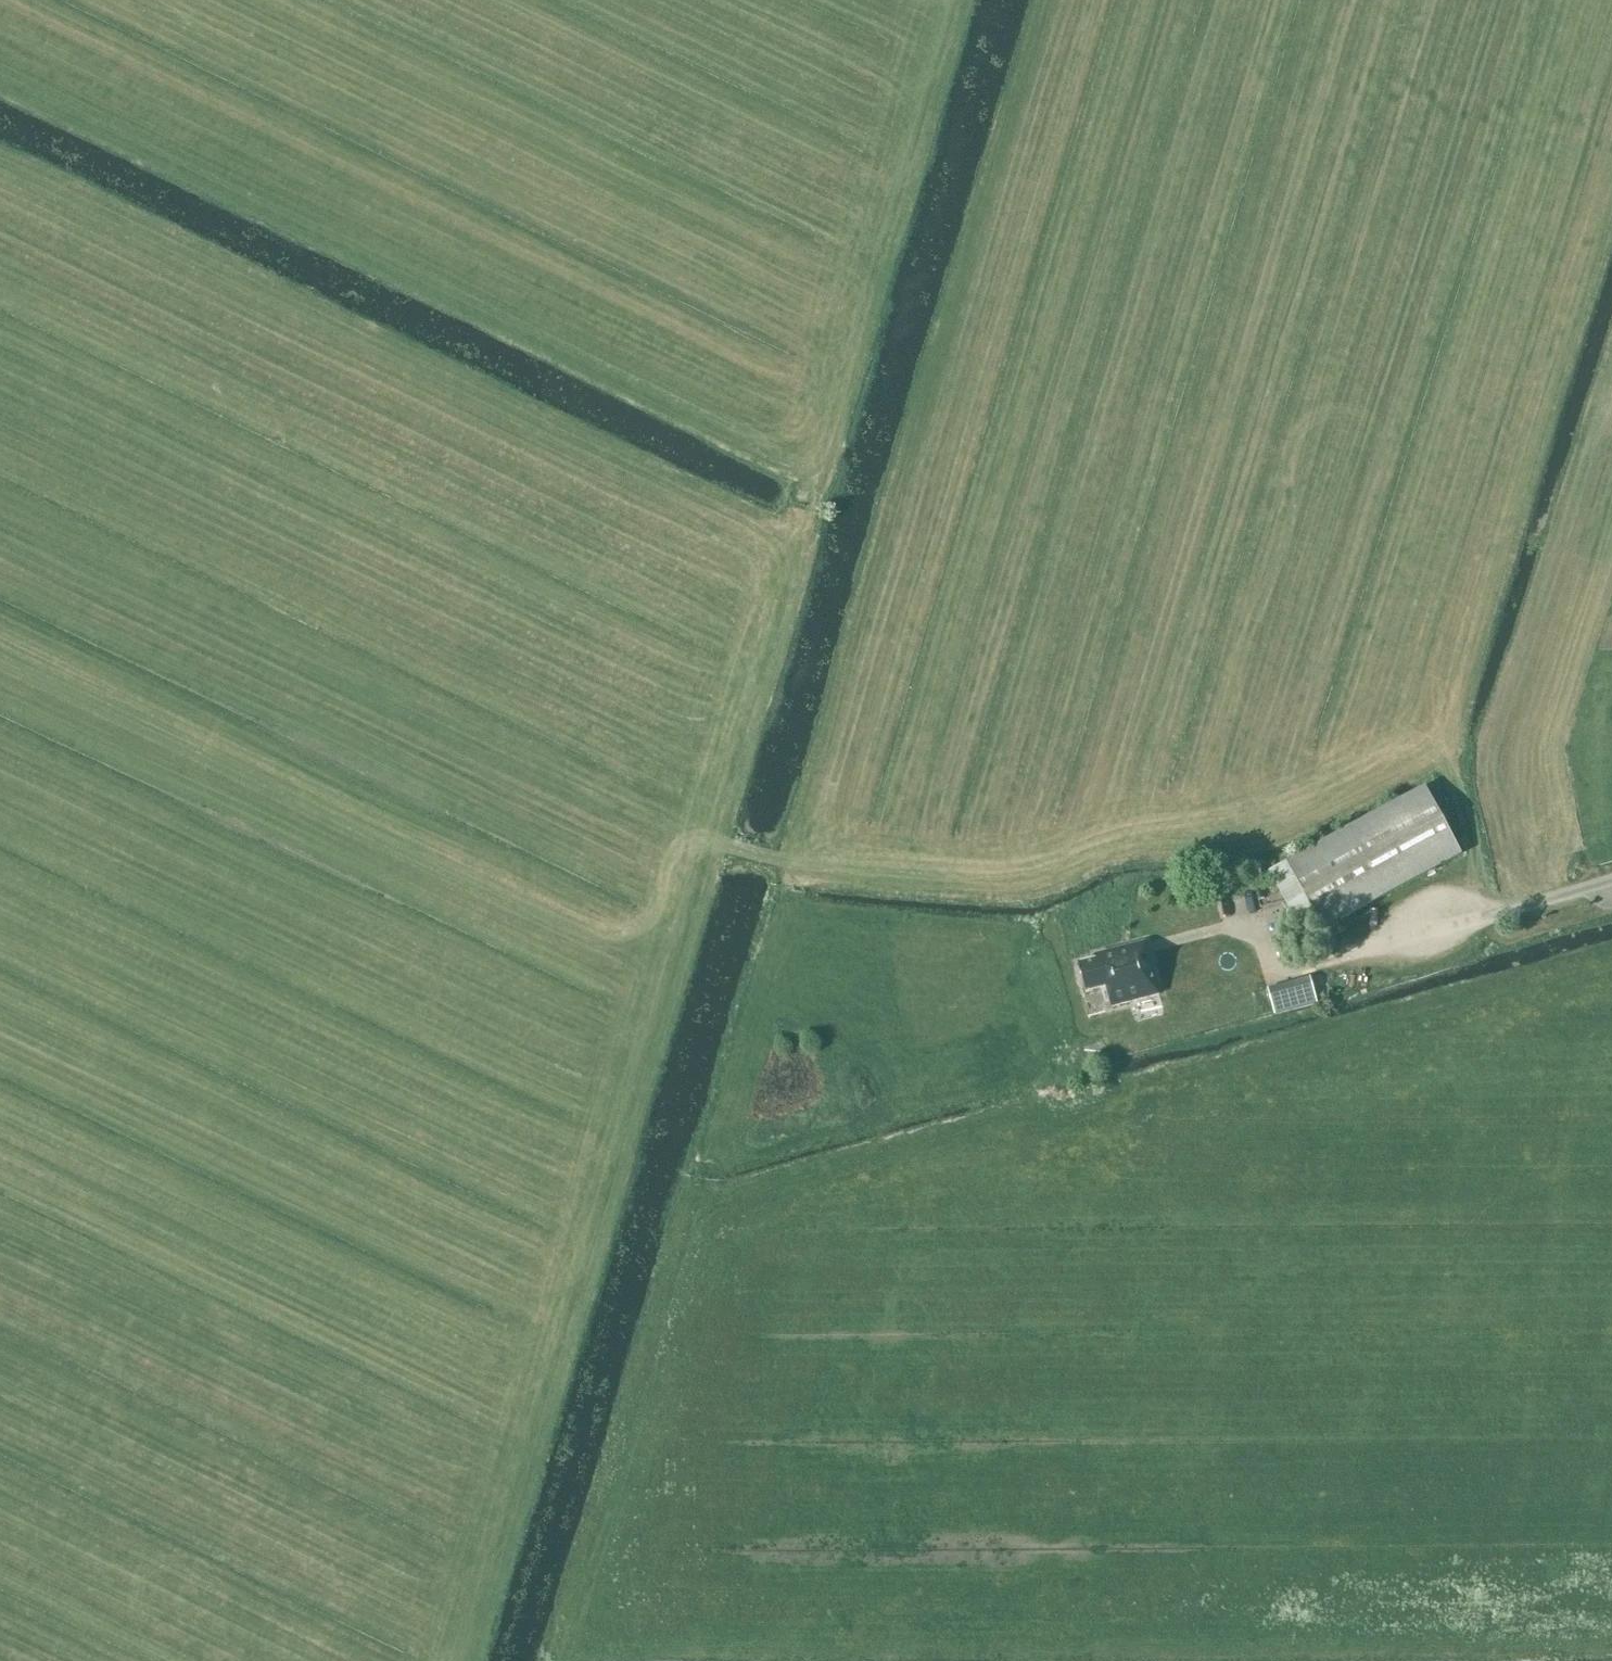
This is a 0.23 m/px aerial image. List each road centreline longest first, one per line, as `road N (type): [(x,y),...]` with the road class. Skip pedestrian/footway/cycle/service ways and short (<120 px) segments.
road 1 (residential): [(1485,917),(1611,881)]

